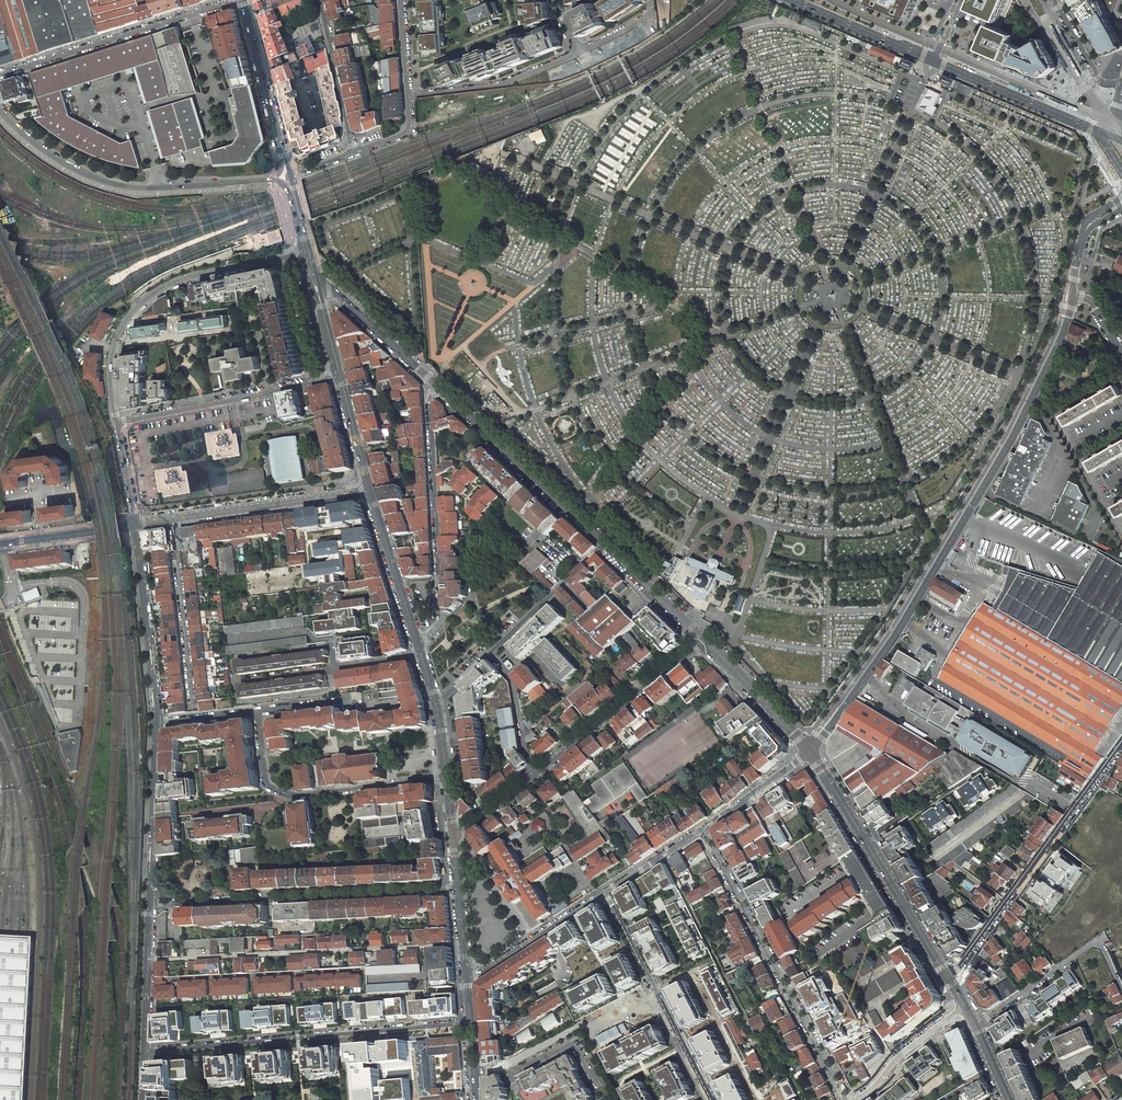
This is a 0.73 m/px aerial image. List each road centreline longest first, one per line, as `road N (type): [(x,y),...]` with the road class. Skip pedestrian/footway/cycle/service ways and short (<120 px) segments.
road 1 (residential): [(1072,296),(1063,335),(1012,440),(889,646),(810,752)]
road 2 (residential): [(471,1022),(146,1053)]
road 3 (residential): [(465,945),(148,960)]
road 4 (residential): [(453,832),(704,638)]
road 5 (secondary): [(0,110),(38,146),(105,181),(159,187),(288,176)]
road 6 (residential): [(458,889),(149,903)]
road 7 (residential): [(704,829),(846,1099)]
road 8 (tertiary): [(308,252),(183,280),(148,298),(116,344),(117,424)]
road 9 (residential): [(1121,746),(950,981)]
road 10 (residential): [(418,644),(442,619),(430,379)]
road 11 (residential): [(331,668),(331,691),(238,700),(238,657),(328,645),(333,668)]
road 12 (tertiary): [(950,981),(810,752)]
road 13 (residential): [(446,777),(297,796),(272,789),(258,711)]
road 14 (residential): [(0,75),(239,0)]
road 15 (tertiary): [(606,542),(430,379)]
road 16 (tertiary): [(134,525),(370,492)]
road 17 (residential): [(606,542),(436,703)]
road 18 (residential): [(712,1099),(606,894)]
road 19 (residential): [(340,377),(117,424)]
road 20 (residential): [(1121,985),(1101,939),(975,1027)]
road 21 (residential): [(134,525),(155,722)]
road 22 (residential): [(155,722),(149,903)]
road 23 (primary): [(934,60),(1098,131)]
road 24 (secondary): [(286,172),(244,0)]
road 25 (residential): [(410,95),(493,84),(577,52)]
road 26 (residential): [(606,894),(468,982)]
road 27 (secondary): [(370,492),(418,644)]
road 28 (residential): [(322,0),(355,153)]
road 29 (tertiary): [(810,752),(704,638)]
road 30 (primary): [(796,0),(934,60)]
road 31 (tertiary): [(430,379),(355,308),(330,290),(318,292)]
road 32 (residential): [(853,1099),(965,1008)]
road 33 (tertiary): [(704,638),(606,542)]
road 34 (tertiary): [(0,543),(134,525)]
road 35 (residential): [(810,752),(704,829)]

